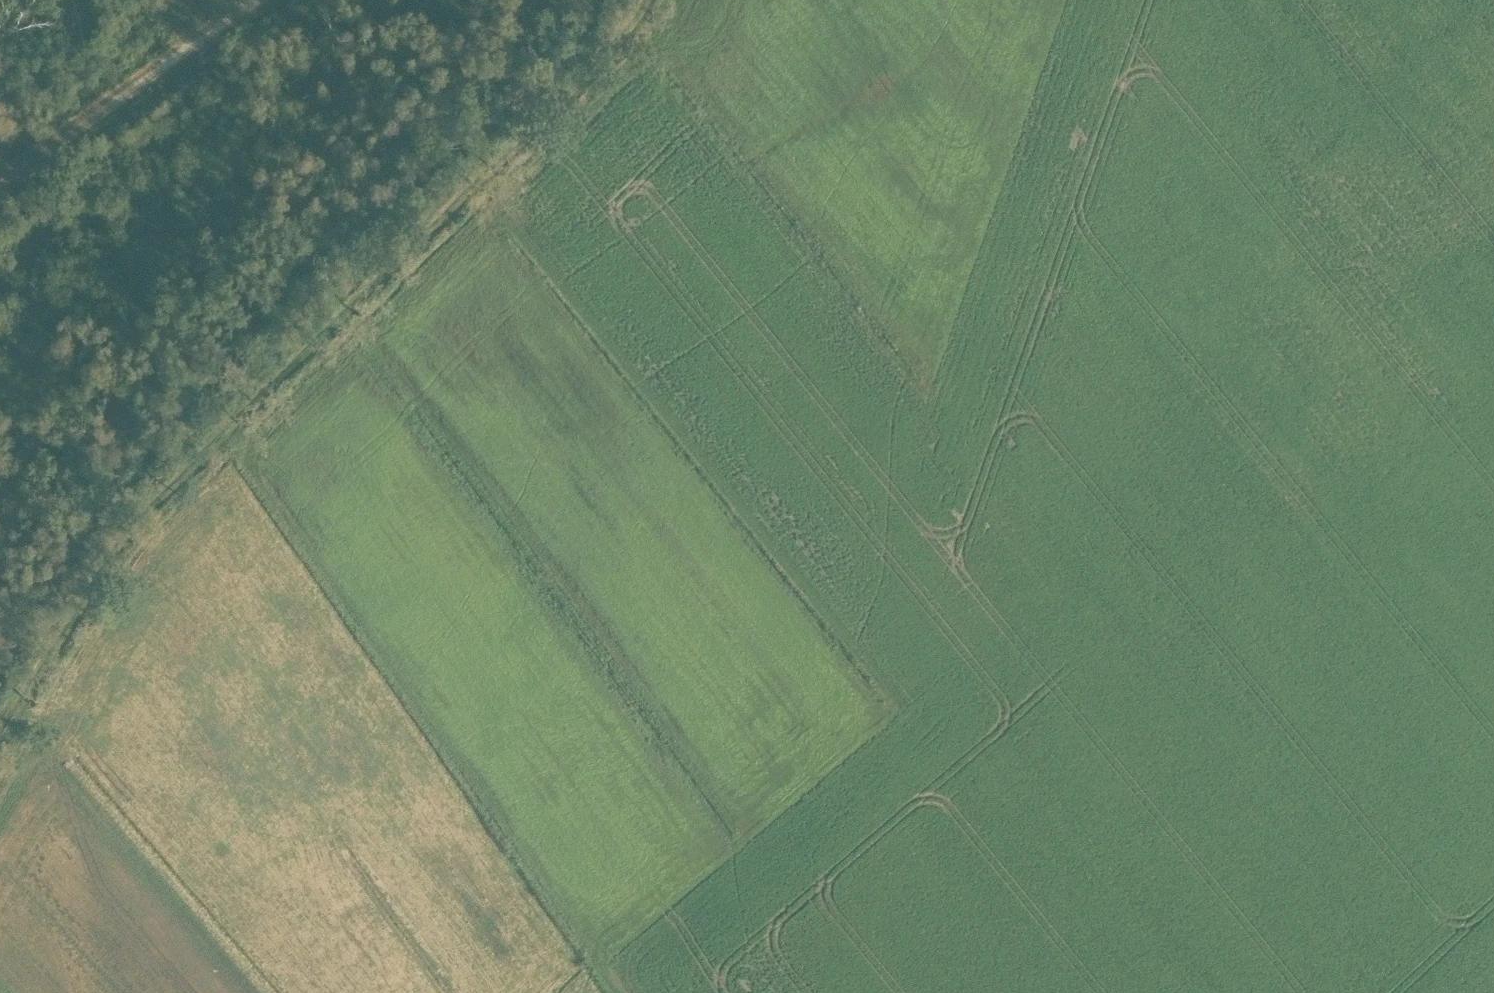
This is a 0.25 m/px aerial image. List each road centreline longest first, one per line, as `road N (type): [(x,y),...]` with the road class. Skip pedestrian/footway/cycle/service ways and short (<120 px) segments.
road 1 (track): [(648,0),(118,548),(0,746)]

